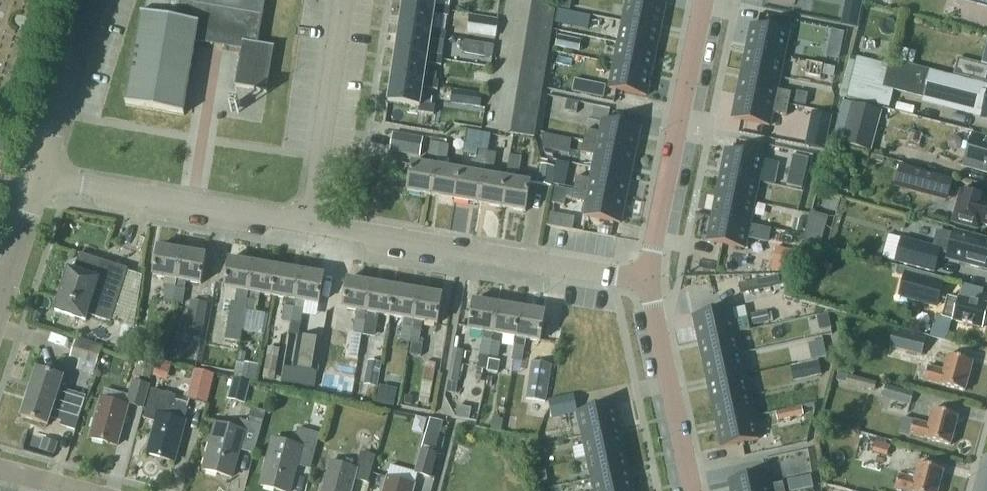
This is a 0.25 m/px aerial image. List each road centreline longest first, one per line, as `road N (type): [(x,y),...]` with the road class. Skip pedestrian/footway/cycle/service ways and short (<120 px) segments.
road 1 (residential): [(647,280),(311,223)]
road 2 (residential): [(647,280),(703,0)]
road 3 (residential): [(311,223),(40,177)]
road 4 (residential): [(311,223),(345,0)]
road 5 (residential): [(695,490),(647,280)]
road 6 (residential): [(40,177),(93,0)]

